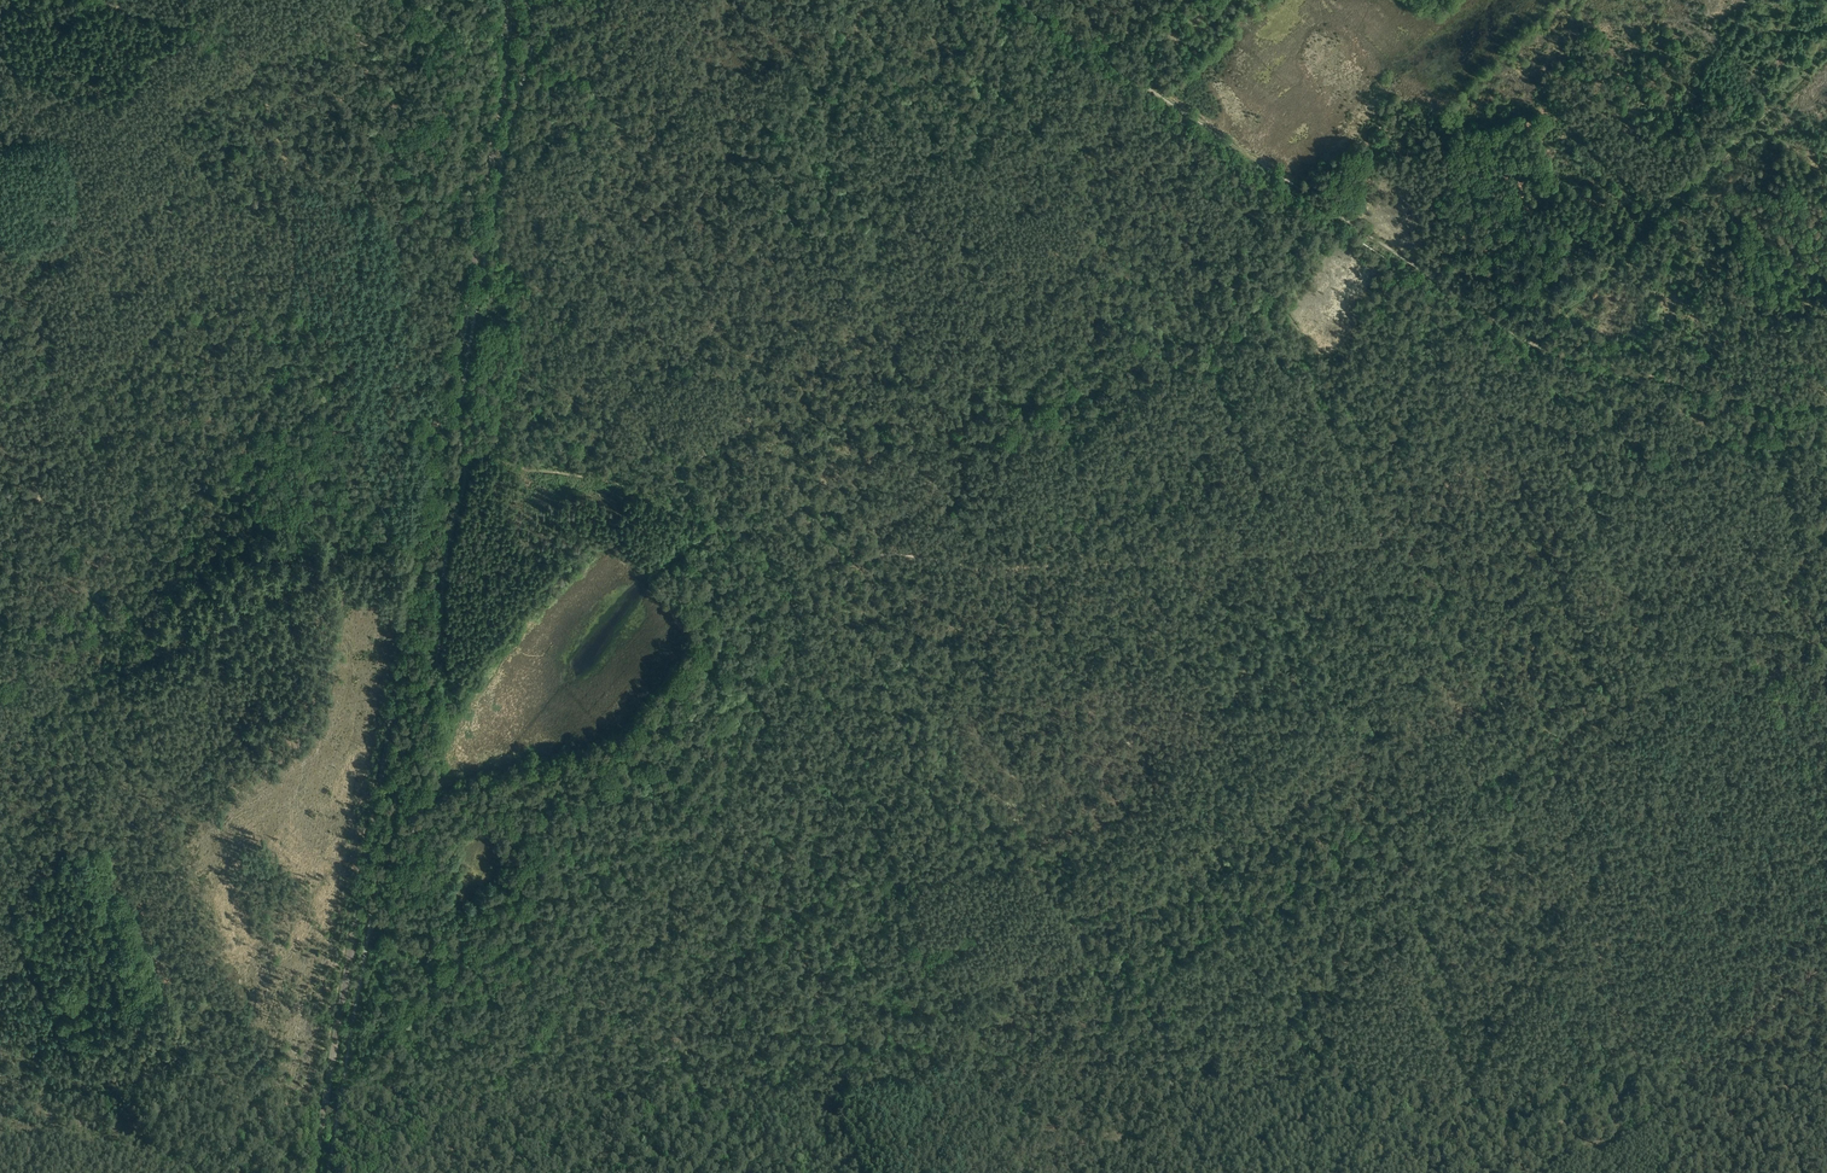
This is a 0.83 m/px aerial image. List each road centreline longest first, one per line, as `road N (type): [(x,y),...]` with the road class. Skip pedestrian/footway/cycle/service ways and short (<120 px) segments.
road 1 (tertiary): [(311,1172),(502,108),(509,0)]
road 2 (track): [(1172,562),(1384,541),(1479,654),(1530,753),(1743,651),(1826,641)]
road 3 (track): [(479,1102),(556,1020),(607,923),(716,810),(753,712),(757,657),(793,605)]
road 4 (track): [(102,0),(227,41),(255,77),(286,157),(426,227),(375,369)]
road 5 (track): [(0,400),(79,391),(175,318),(259,302),(332,334),(360,419)]
road 6 (track): [(1533,344),(1826,52)]
road 7 (track): [(444,434),(521,468),(615,483),(715,523),(793,605)]
road 8 (track): [(793,605),(831,576),(888,555),(997,571),(1172,562)]
road 9 (track): [(1641,1065),(1530,753)]
road 10 (track): [(1826,400),(1778,406),(1533,344)]
road 11 (track): [(793,605),(857,787),(901,880)]
road 12 (track): [(1300,189),(1533,344)]
road 13 (track): [(1384,541),(1279,297)]
road 14 (track): [(1300,189),(1098,54)]
road 15 (track): [(951,1004),(1017,1172)]
road 16 (track): [(288,312),(287,199),(289,179),(303,167)]
road 17 (track): [(901,880),(917,939),(951,1004)]
road 18 (track): [(360,419),(373,492),(397,538)]

